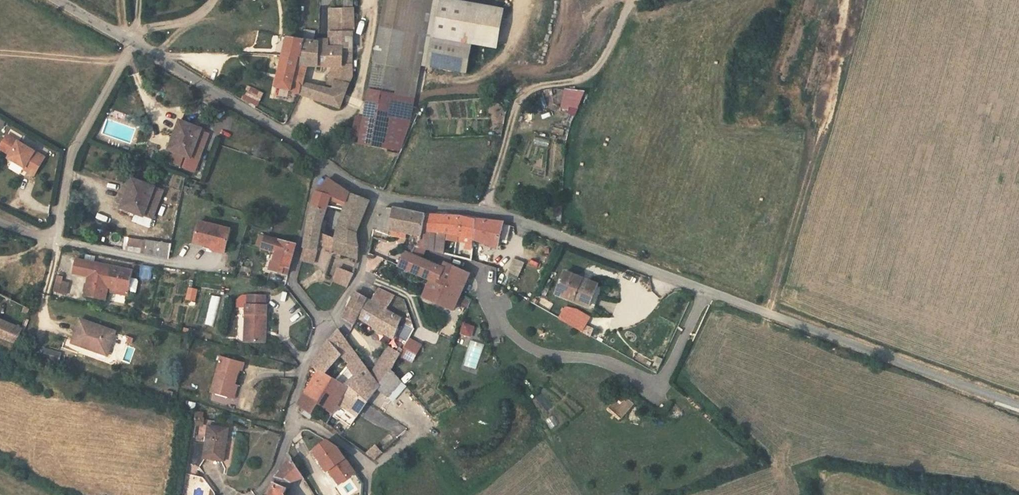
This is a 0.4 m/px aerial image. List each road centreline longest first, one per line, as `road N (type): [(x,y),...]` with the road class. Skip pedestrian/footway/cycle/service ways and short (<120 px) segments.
road 1 (unclassified): [(1018,401),(513,219),(378,197)]
road 2 (residential): [(378,197),(360,275),(307,361),(287,440),(261,491)]
road 3 (unclassified): [(378,197),(131,42)]
road 4 (track): [(482,212),(516,104),(528,88),(582,79),(599,67),(636,0)]
road 5 (residential): [(131,42),(69,160),(50,236),(0,221)]

